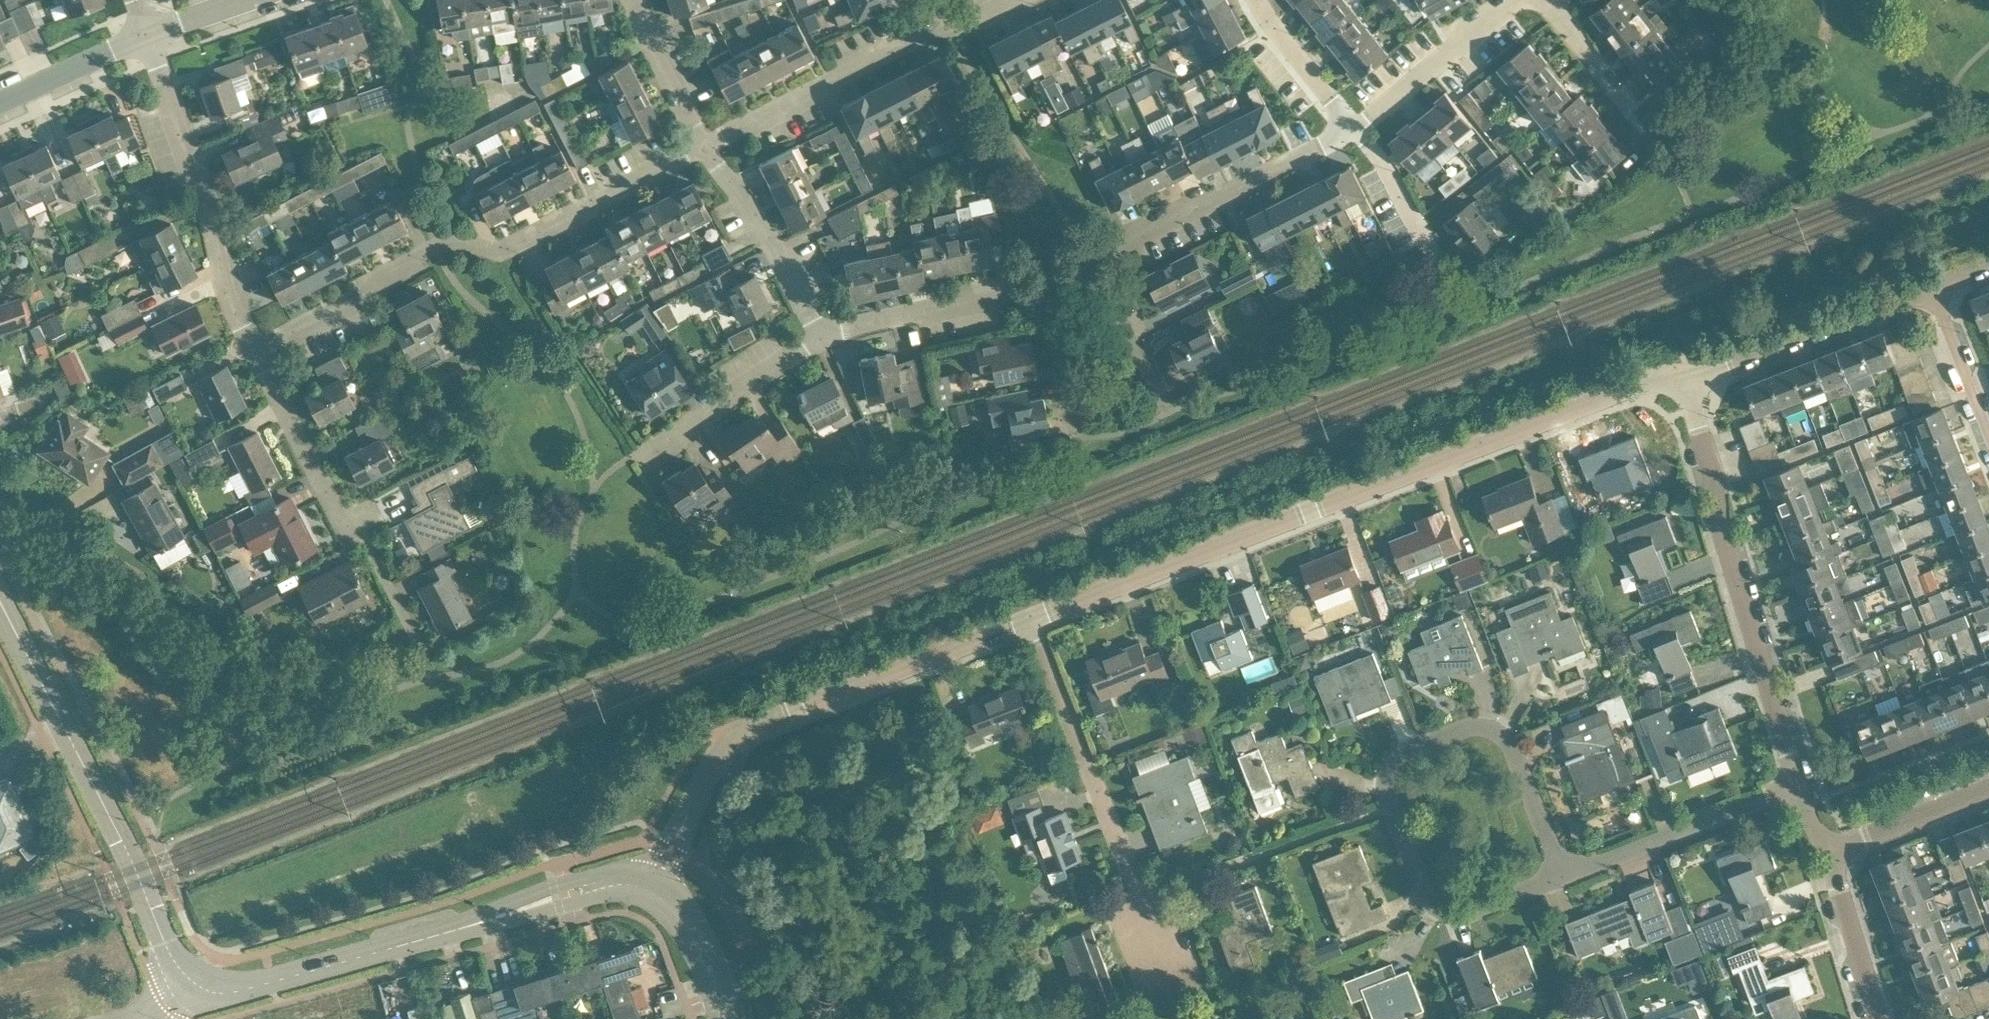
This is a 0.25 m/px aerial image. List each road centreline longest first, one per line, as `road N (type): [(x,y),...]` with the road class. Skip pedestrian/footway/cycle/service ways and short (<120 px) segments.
road 1 (residential): [(1036,614),(1661,378),(1687,382)]
road 2 (unclassified): [(190,1004),(646,874),(670,852)]
road 3 (residential): [(253,350),(448,241),(503,251),(704,148)]
road 4 (residential): [(670,852),(711,768),(744,730),(1036,614)]
road 5 (residential): [(1561,879),(1506,745),(1475,729),(1396,759),(1381,782),(1423,904),(1450,919)]
road 6 (residential): [(1796,787),(1720,529),(1687,382)]
road 7 (residential): [(1175,998),(1036,614)]
road 8 (residential): [(704,148),(928,31),(968,25),(1015,0)]
road 9 (residential): [(253,350),(226,292),(147,34)]
road 10 (tertiary): [(190,1004),(120,834),(66,731)]
road 11 (residential): [(1097,261),(1354,127)]
road 12 (residential): [(1687,382),(1931,288)]
road 13 (residential): [(1561,879),(1796,787)]
road 14 (residential): [(823,335),(1045,284)]
road 15 (residential): [(634,456),(823,335)]
road 16 (residential): [(823,335),(704,148)]
road 17 (residential): [(363,534),(339,514),(253,350)]
road 18 (residential): [(1354,127),(1523,0)]
road 19 (residential): [(1448,284),(1393,179),(1354,127)]
road 20 (residential): [(1877,1018),(1829,850)]
road 21 (residential): [(1829,850),(1988,788)]
road 22 (residential): [(0,545),(52,519),(143,578)]
road 23 (residential): [(704,148),(633,0)]
road 24 (residential): [(0,102),(147,34)]
road 25 (residential): [(1354,127),(1256,0)]
road 26 (residential): [(1931,288),(1988,436)]
road 27 (residential): [(1166,401),(1097,261)]
road 28 (residential): [(1074,430),(1045,284)]
road 29 (tertiary): [(66,731),(0,601)]
road 30 (residential): [(1626,103),(1555,0)]

